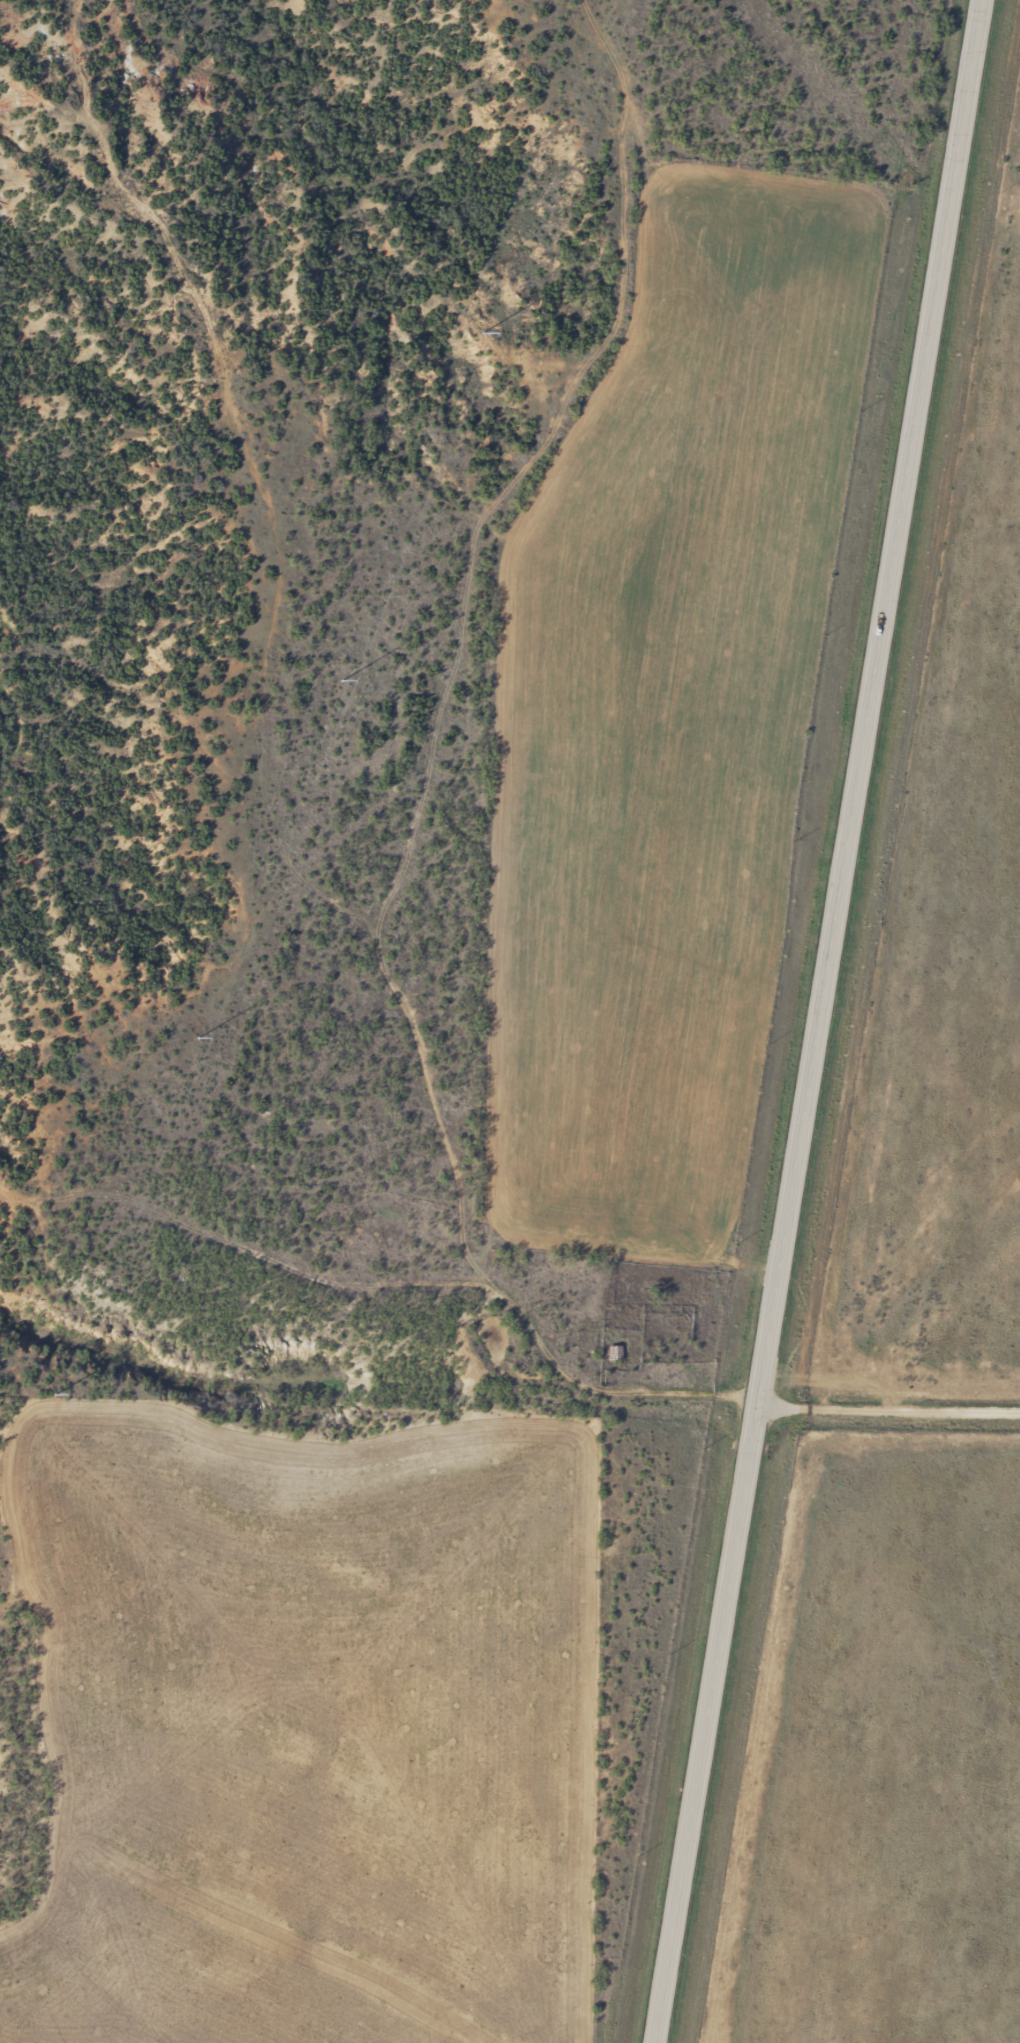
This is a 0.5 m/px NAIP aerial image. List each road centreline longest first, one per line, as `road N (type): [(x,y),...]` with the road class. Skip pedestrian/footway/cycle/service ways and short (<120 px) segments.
road 1 (primary): [(656,2042),(987,0)]
road 2 (residential): [(755,1421),(668,1441),(616,1440),(590,1419),(534,1325),(458,1288),(405,1283)]
road 3 (residential): [(755,1421),(1019,1411)]

